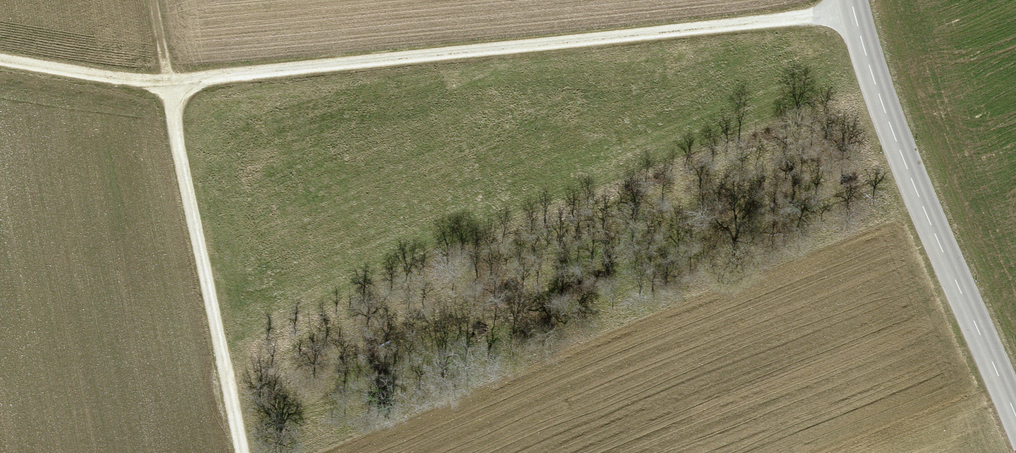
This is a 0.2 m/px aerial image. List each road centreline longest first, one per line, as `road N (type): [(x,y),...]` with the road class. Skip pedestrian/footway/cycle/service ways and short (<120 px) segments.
road 1 (track): [(244,452),(168,83),(853,12)]
road 2 (tertiary): [(1015,421),(883,109),(850,0)]
road 3 (track): [(168,83),(0,60)]

